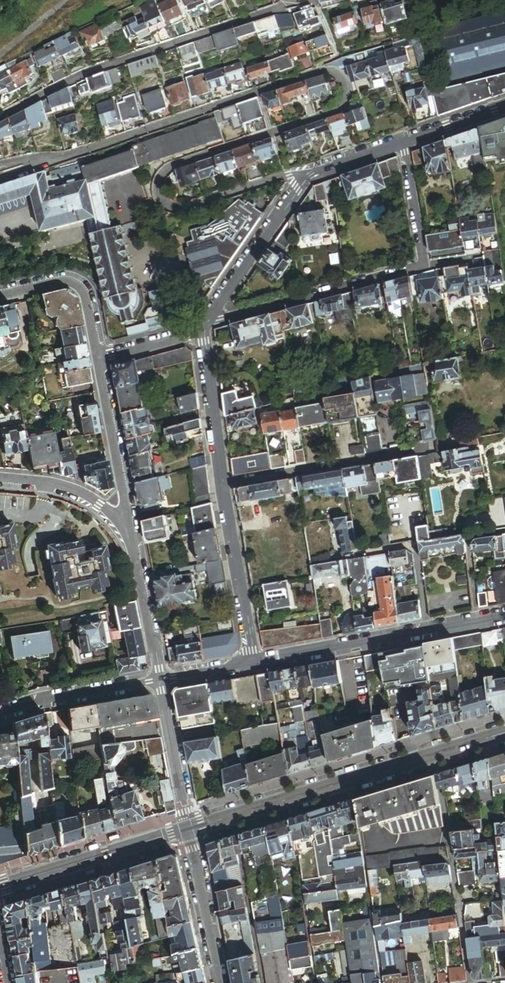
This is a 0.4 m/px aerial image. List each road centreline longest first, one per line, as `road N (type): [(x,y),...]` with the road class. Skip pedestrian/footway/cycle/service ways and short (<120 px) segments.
road 1 (residential): [(52,163),(332,73),(345,94),(334,111),(176,167),(159,190),(184,208),(286,175),(301,181)]
road 2 (residential): [(404,144),(423,264),(241,317),(213,316)]
road 3 (residential): [(251,664),(201,336)]
road 4 (residential): [(0,120),(72,81),(308,0)]
road 5 (secondary): [(190,829),(504,734)]
road 6 (residential): [(504,617),(251,664)]
road 7 (secondary): [(0,887),(190,829)]
road 8 (residential): [(134,540),(100,361)]
road 9 (residential): [(160,680),(0,716)]
road 10 (residential): [(100,361),(89,297),(78,283),(63,279),(0,294)]
road 11 (residential): [(213,316),(301,181)]
road 12 (residential): [(223,982),(190,829)]
road 13 (residential): [(190,829),(160,680)]
road 14 (residential): [(0,484),(87,499),(134,540)]
road 15 (residential): [(160,680),(134,540)]

